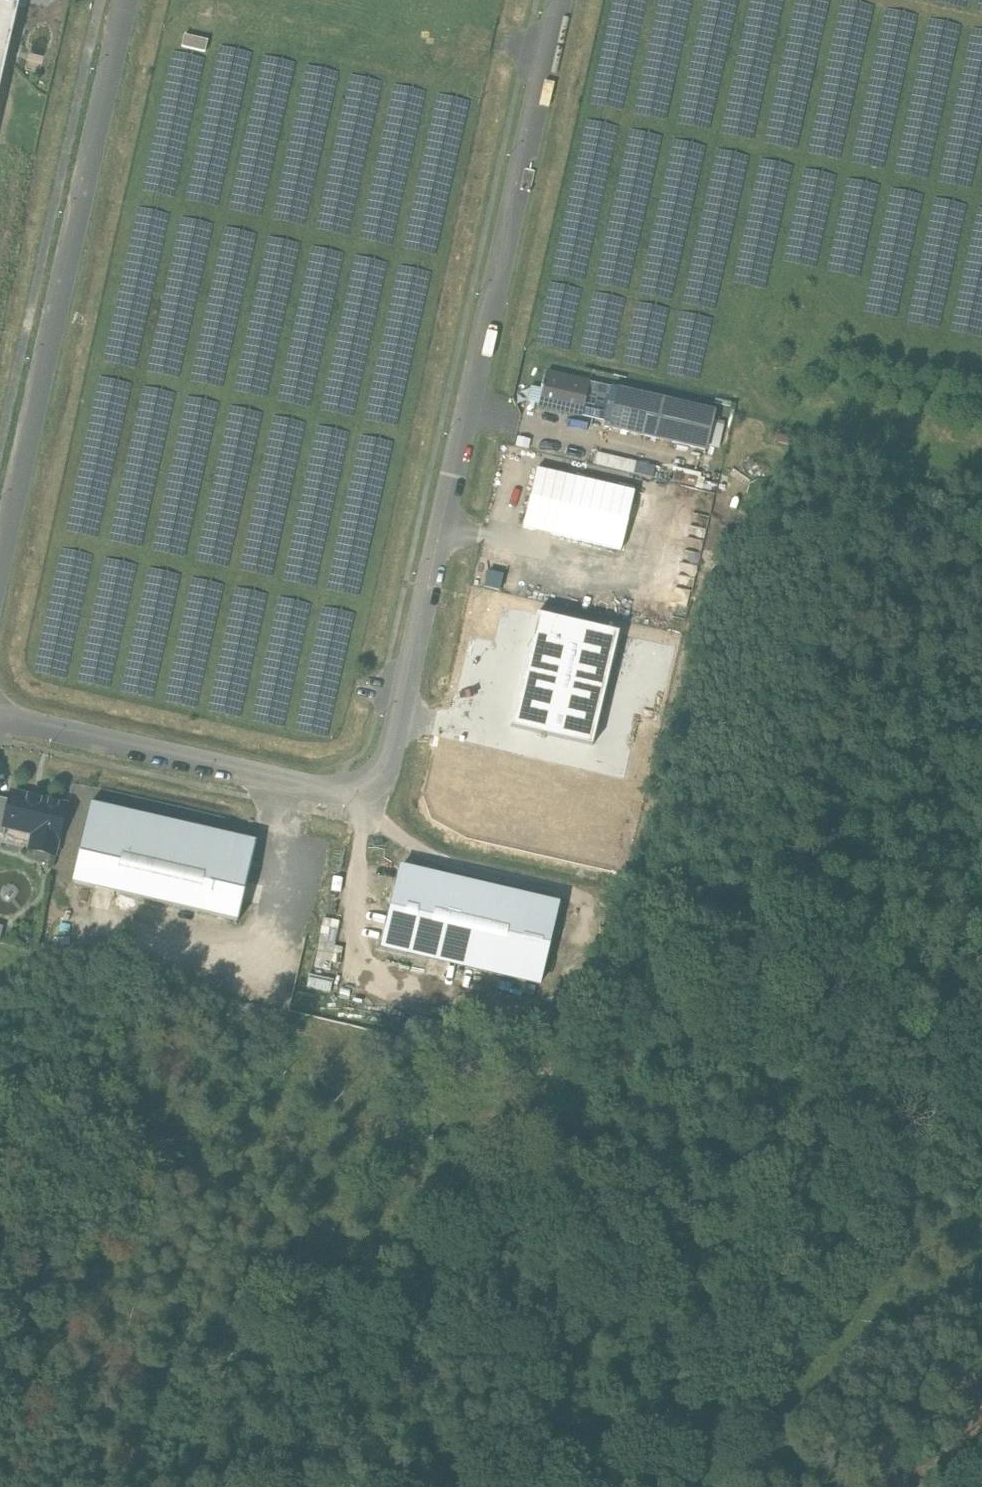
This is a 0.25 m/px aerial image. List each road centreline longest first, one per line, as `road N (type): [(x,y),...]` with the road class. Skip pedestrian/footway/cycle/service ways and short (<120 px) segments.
road 1 (unclassified): [(560,0),(389,764),(340,794),(0,719)]
road 2 (track): [(385,816),(430,856),(595,899),(981,975)]
road 3 (unclassified): [(0,547),(126,0)]

